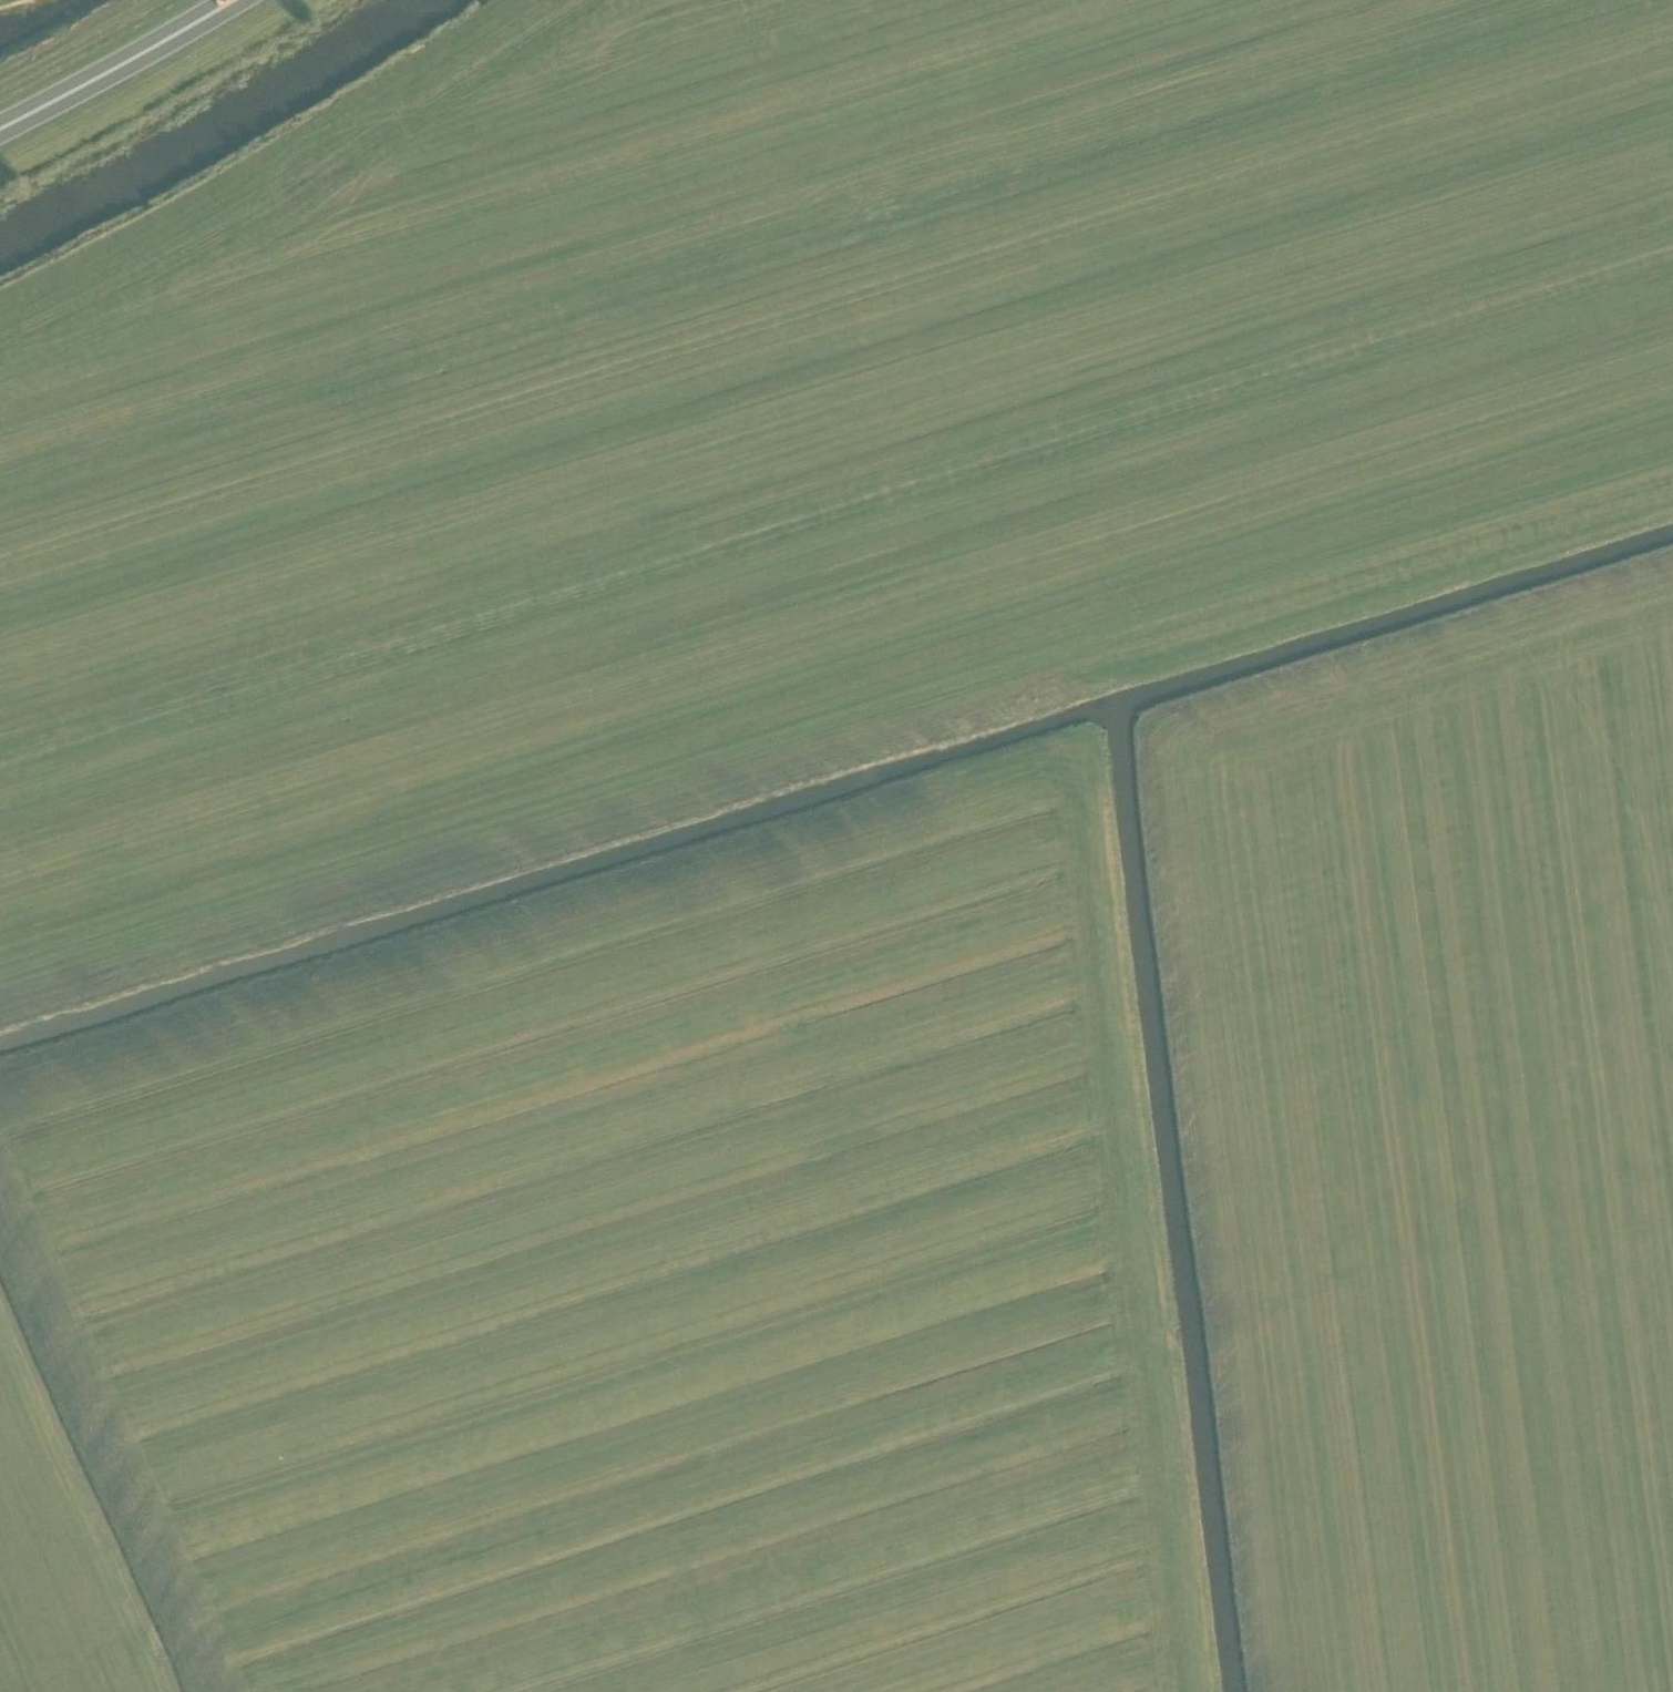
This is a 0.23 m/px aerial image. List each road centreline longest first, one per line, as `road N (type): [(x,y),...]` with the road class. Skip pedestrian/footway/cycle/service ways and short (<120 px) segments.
road 1 (trunk): [(0,129),(234,0)]

